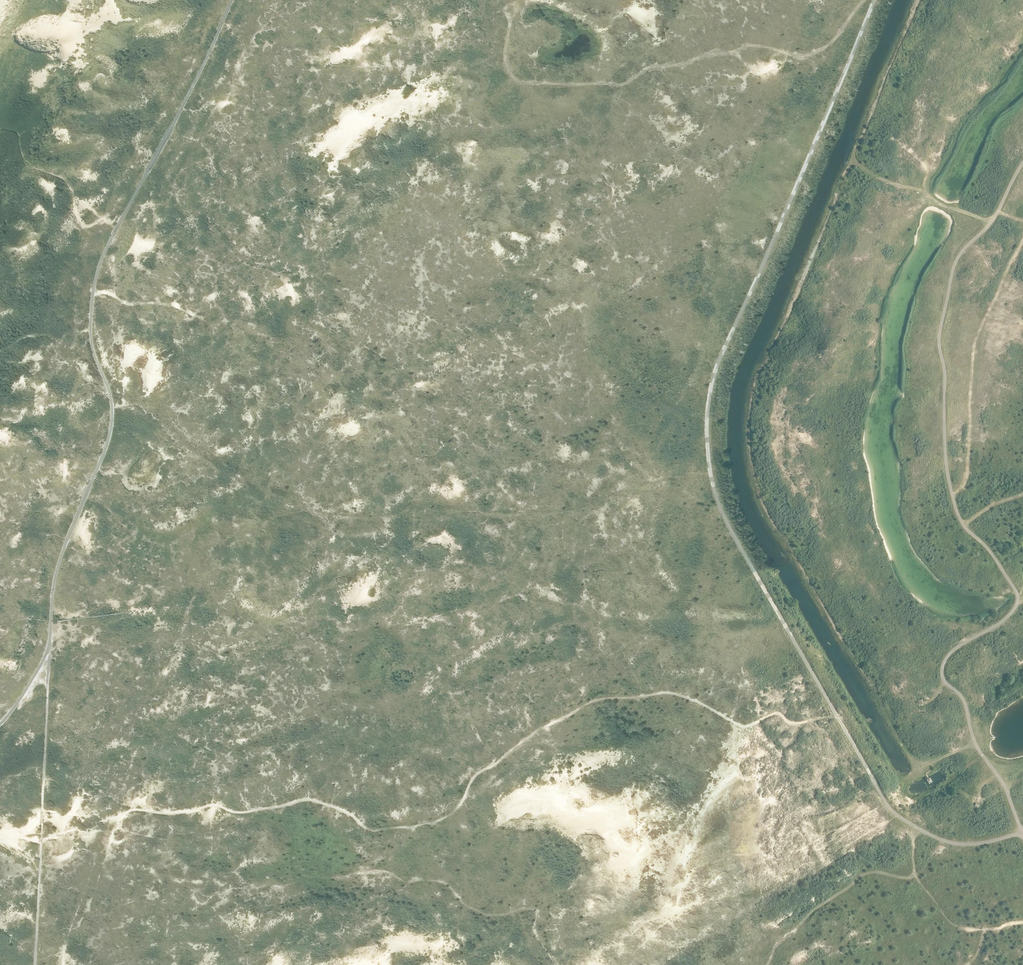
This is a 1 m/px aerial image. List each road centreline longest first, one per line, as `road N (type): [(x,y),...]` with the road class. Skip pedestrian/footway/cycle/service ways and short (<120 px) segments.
road 1 (track): [(886,803),(723,515),(707,420),(719,359),(874,0)]
road 2 (track): [(864,0),(815,53),(743,46),(642,70),(618,85),(511,77),(505,46),(515,2)]
road 3 (track): [(35,964),(49,646)]
road 4 (track): [(118,222),(84,227),(63,178),(32,167),(15,131),(0,128)]
road 5 (track): [(1022,833),(956,843),(902,819)]

